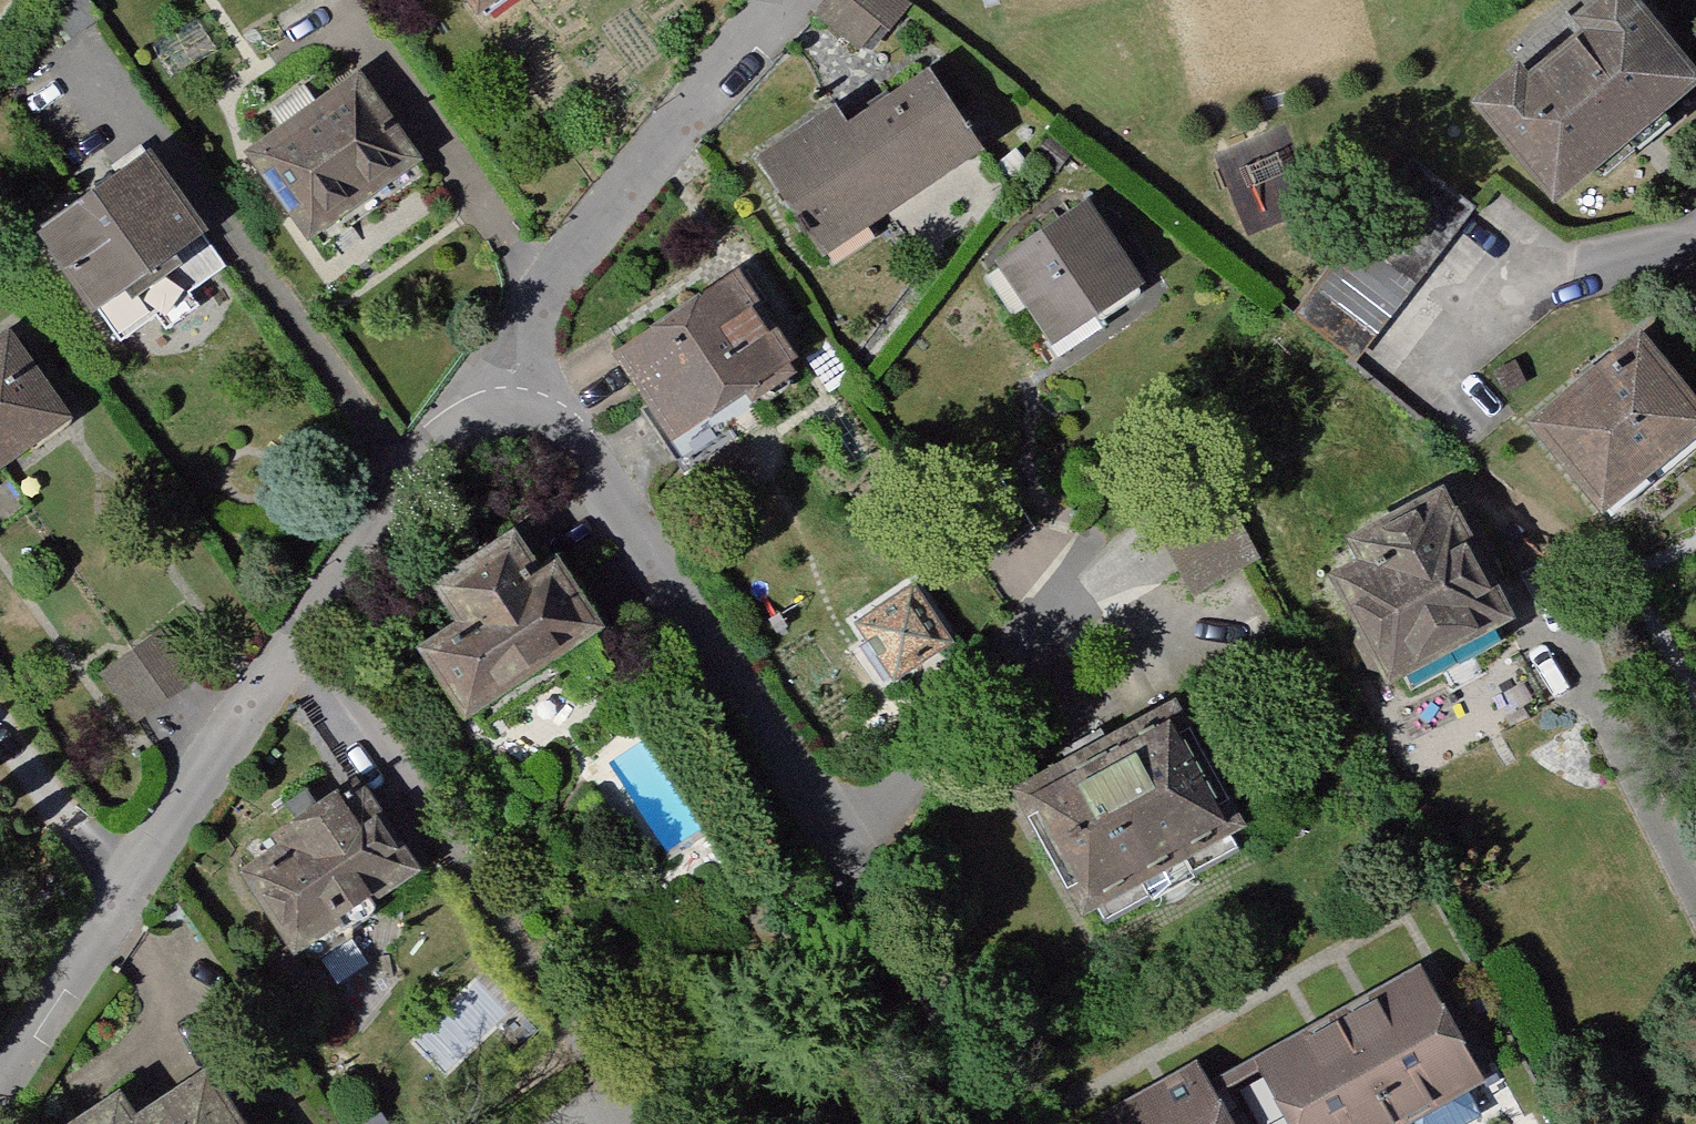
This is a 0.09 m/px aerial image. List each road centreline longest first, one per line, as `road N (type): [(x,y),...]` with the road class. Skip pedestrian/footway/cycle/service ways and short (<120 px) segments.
road 1 (residential): [(505,325),(828,826),(1002,1123)]
road 2 (residential): [(0,1061),(505,325)]
road 3 (residential): [(505,325),(756,0)]

